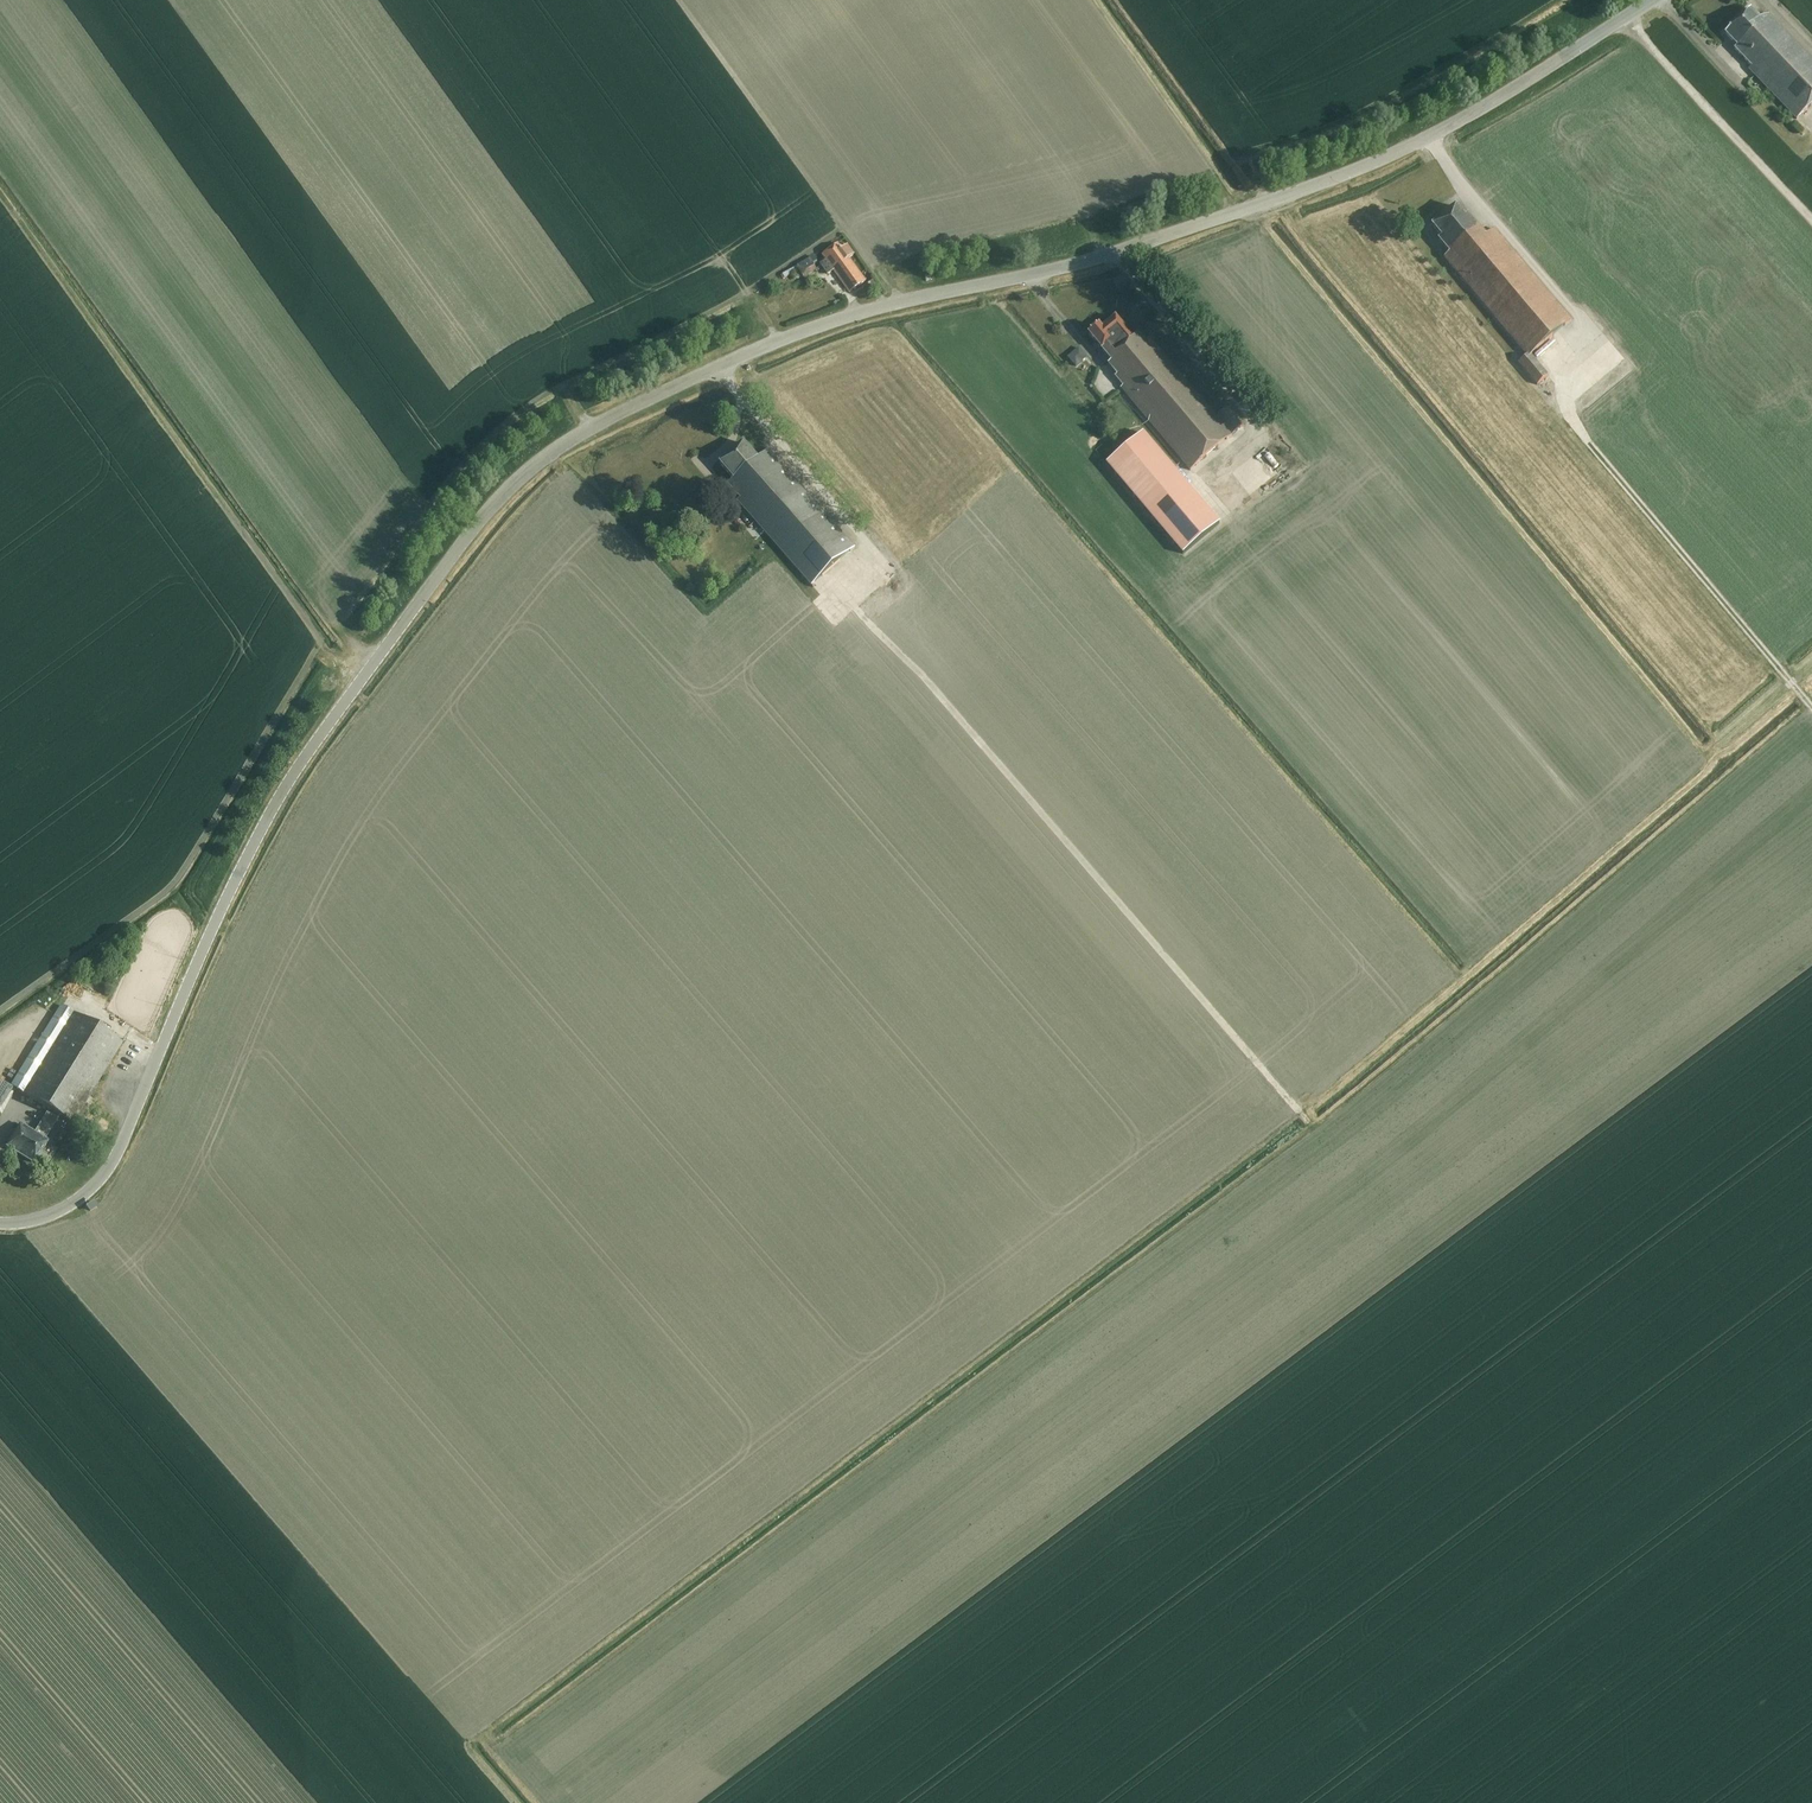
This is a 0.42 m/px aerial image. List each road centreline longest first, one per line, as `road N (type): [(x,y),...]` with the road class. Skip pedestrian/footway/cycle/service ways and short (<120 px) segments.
road 1 (tertiary): [(0,1224),(67,1210),(112,1165),(266,820),(451,561),(543,461),(646,401),(815,327),(1068,268),(1380,164),(1474,117),(1654,0)]

